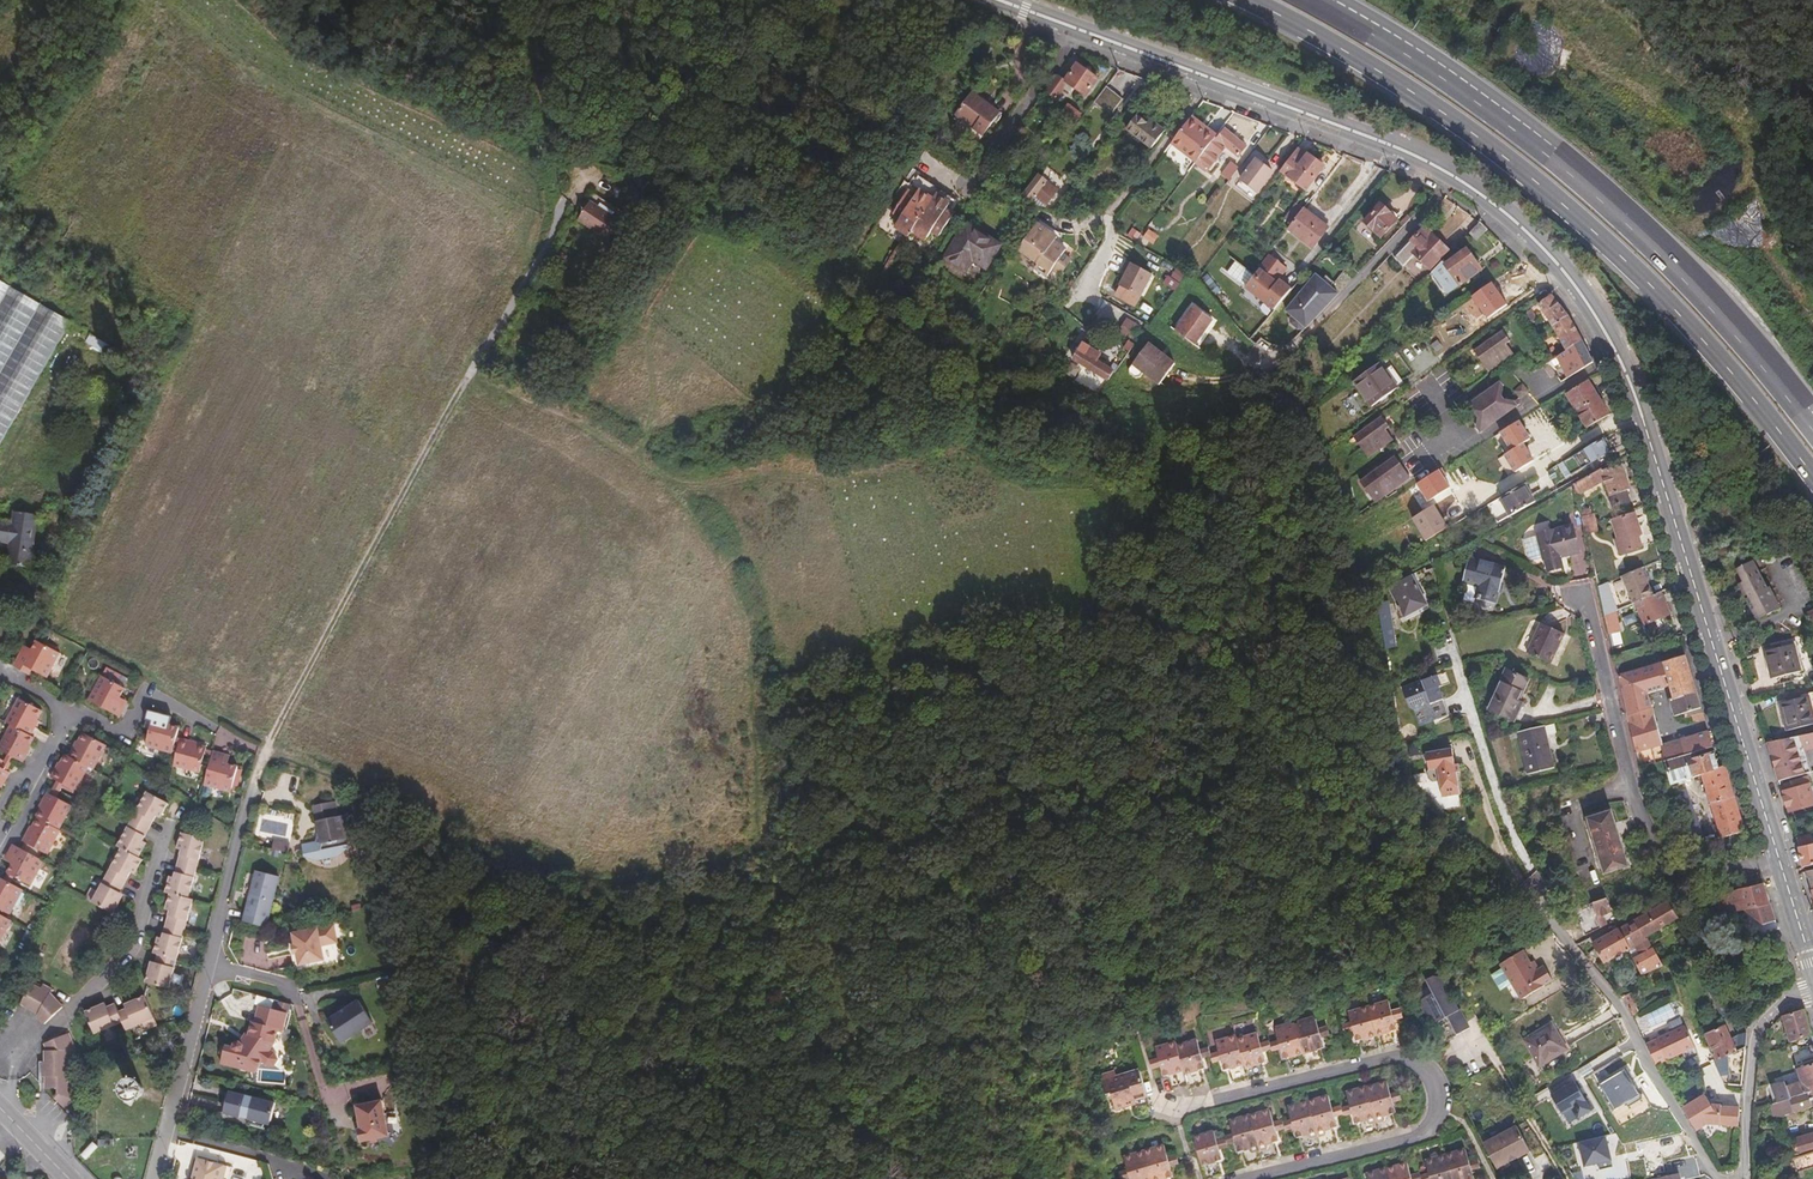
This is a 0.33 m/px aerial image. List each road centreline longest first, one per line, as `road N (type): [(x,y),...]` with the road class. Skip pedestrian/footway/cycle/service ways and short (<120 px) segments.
road 1 (secondary): [(1774,860),(1618,366),(1583,301),(1537,245),(1422,160),(996,0)]
road 2 (trunk): [(1248,0),(1449,117),(1587,228),(1724,368),(1812,476)]
road 3 (trunk): [(1812,430),(1749,346),(1608,203),(1465,88),(1317,0)]
road 4 (track): [(267,748),(550,224)]
road 5 (residential): [(1168,1107),(1389,1058),(1412,1058),(1427,1069),(1433,1108),(1423,1128),(1236,1178)]
road 6 (residential): [(154,1178),(264,756)]
road 7 (residential): [(1585,599),(1633,797),(1661,851),(1709,874),(1774,860)]
road 8 (residential): [(1546,908),(1621,1009),(1690,1142),(1721,1178)]
road 9 (track): [(550,224),(533,82),(504,0)]
road 10 (track): [(1700,109),(1762,199),(1783,254),(1812,299)]
road 11 (residential): [(1743,1178),(1755,1035),(1769,1013),(1812,990)]
road 12 (residential): [(215,730),(147,690),(124,730),(109,732),(66,711)]
road 13 (track): [(1700,109),(1589,0)]

